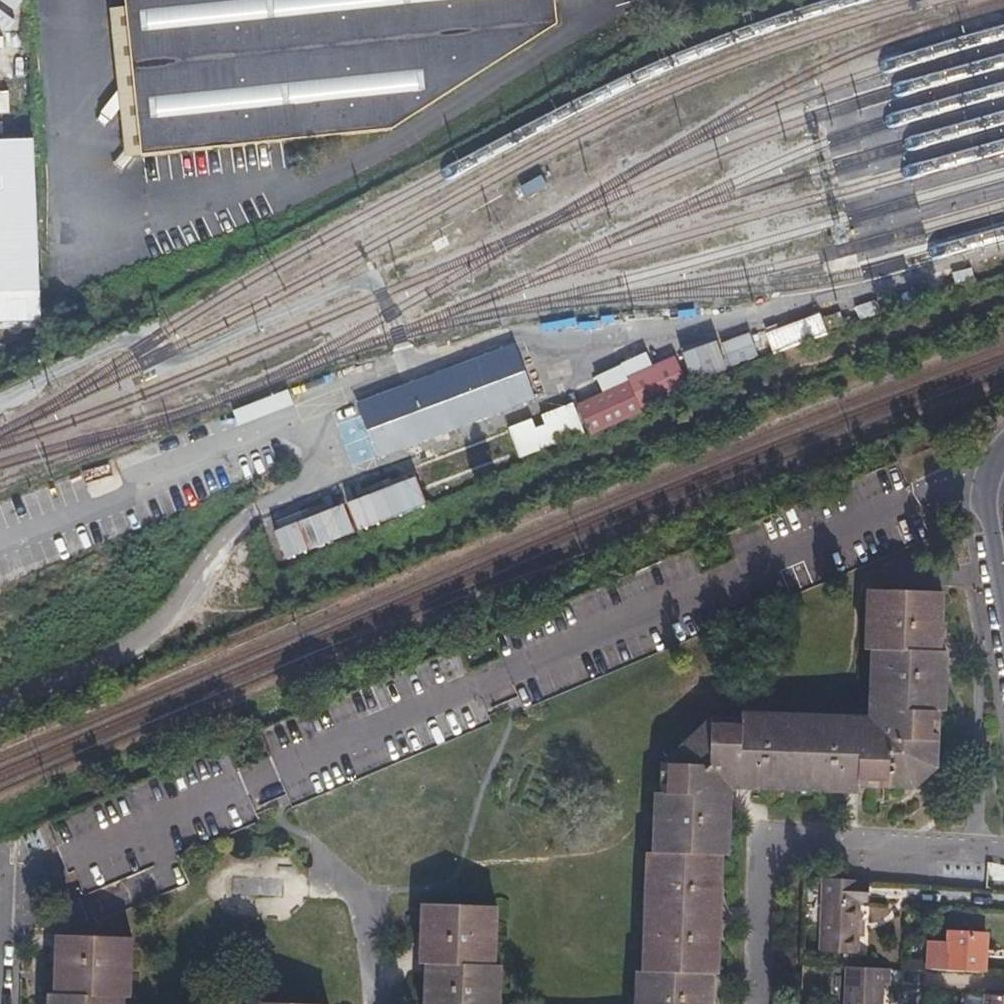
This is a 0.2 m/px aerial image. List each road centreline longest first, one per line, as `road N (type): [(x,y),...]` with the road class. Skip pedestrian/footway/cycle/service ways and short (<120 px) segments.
road 1 (residential): [(1003,452),(993,464),(987,517),(1003,626)]
road 2 (residential): [(15,855),(6,1003)]

